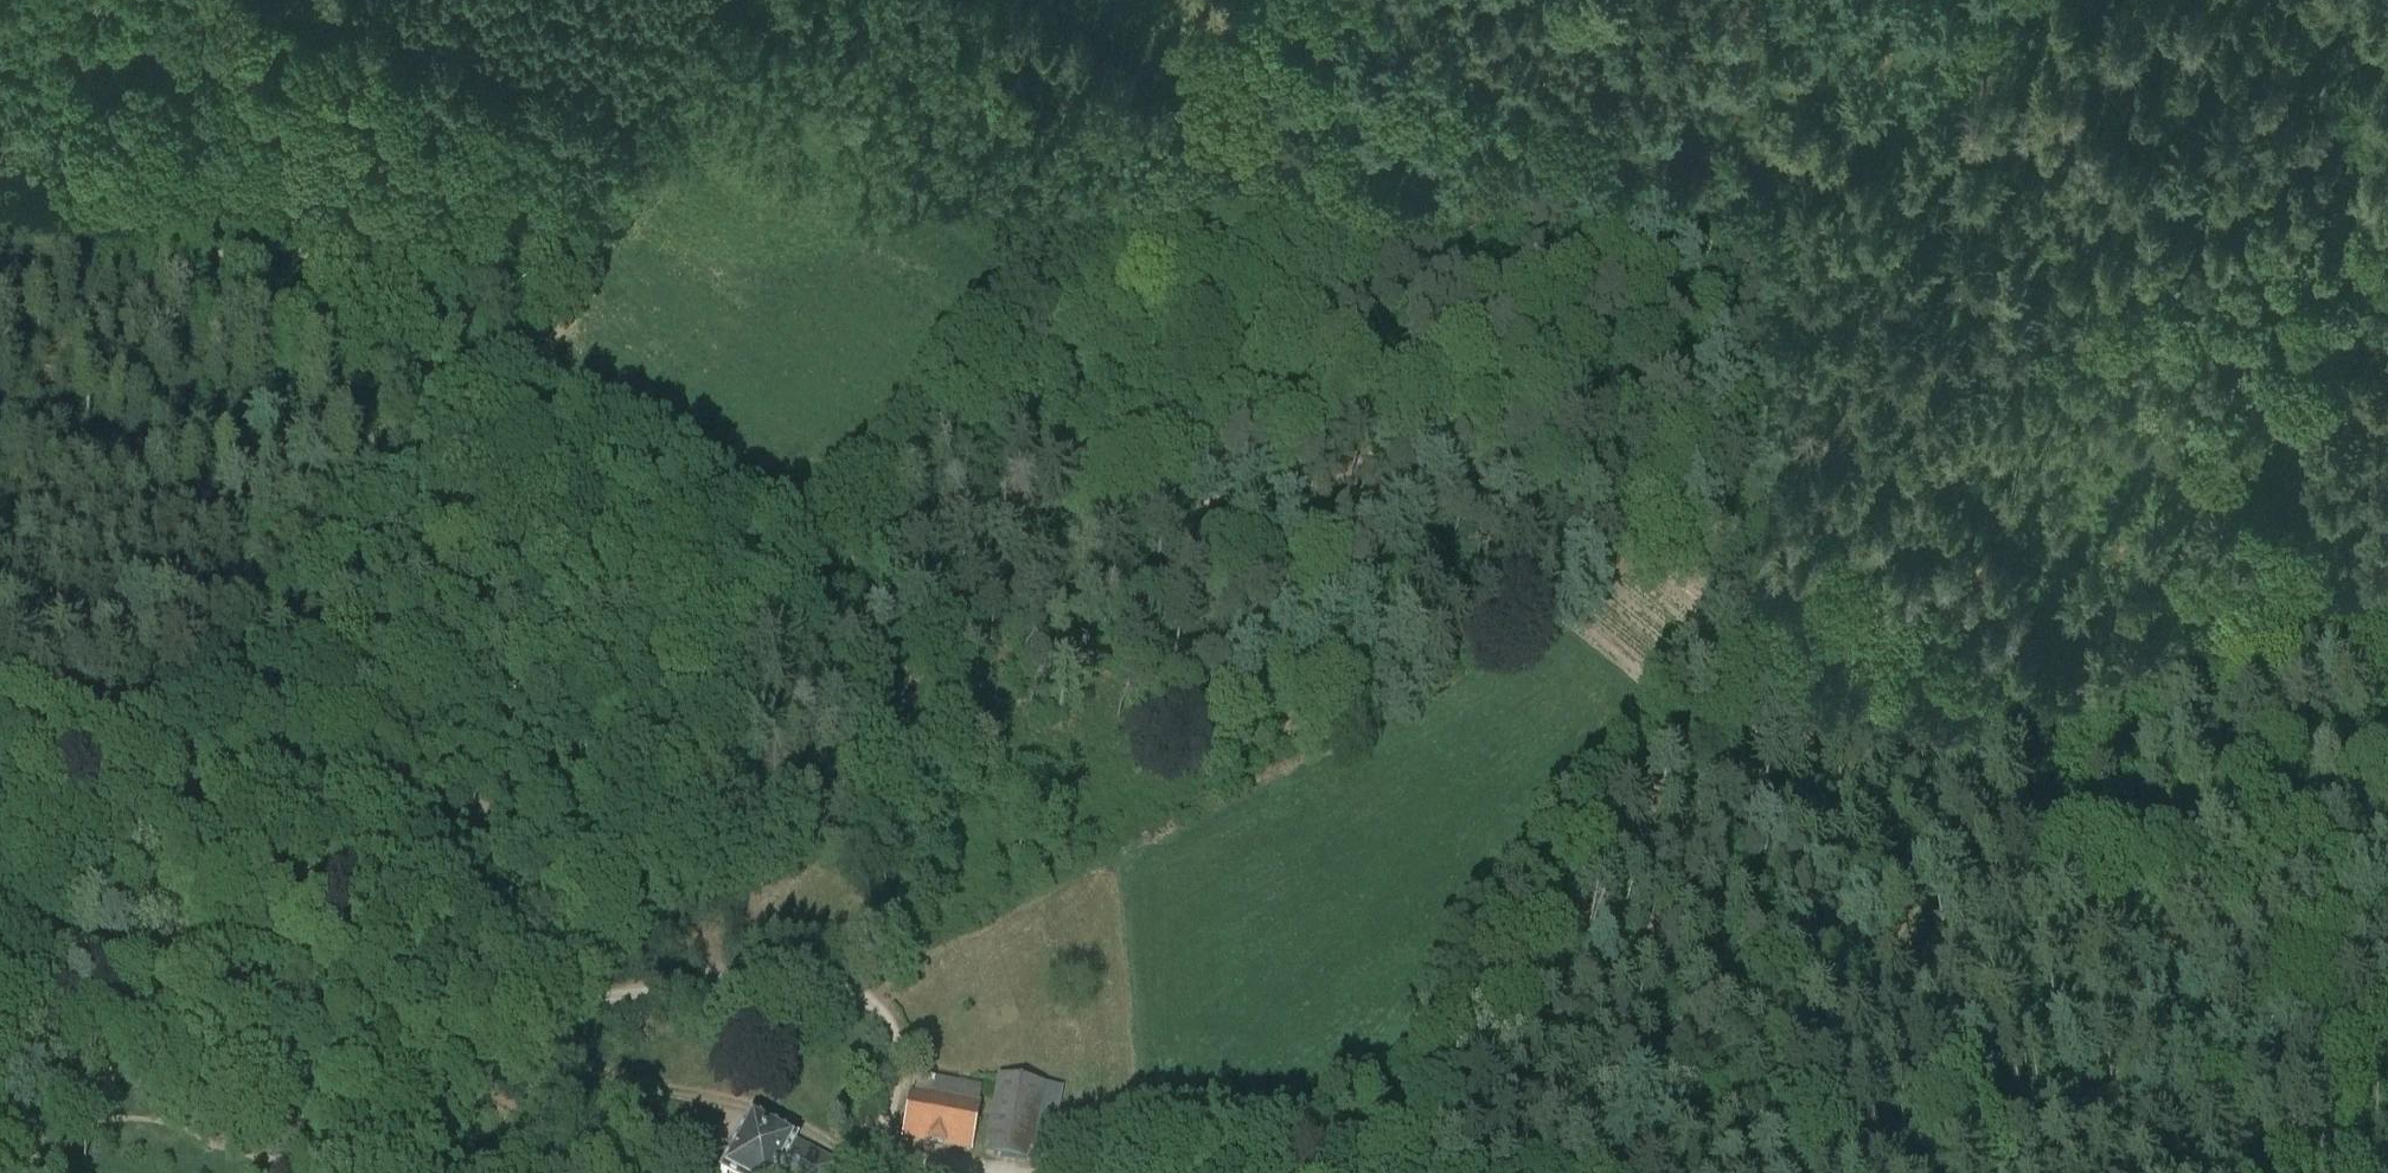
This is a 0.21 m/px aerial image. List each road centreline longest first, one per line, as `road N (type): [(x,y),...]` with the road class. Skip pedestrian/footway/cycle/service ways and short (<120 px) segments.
road 1 (track): [(0,771),(624,1089)]
road 2 (residential): [(624,1089),(705,1097),(821,1134),(884,1165),(961,1172)]

